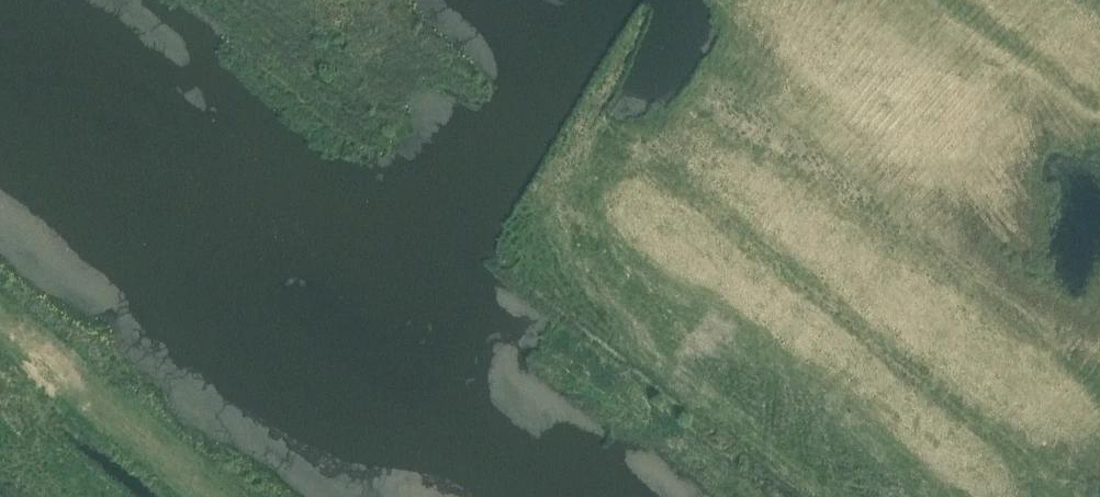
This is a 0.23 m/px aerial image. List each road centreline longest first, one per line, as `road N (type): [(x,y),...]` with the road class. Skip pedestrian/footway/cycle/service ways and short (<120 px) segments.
road 1 (track): [(210,496),(0,323)]

